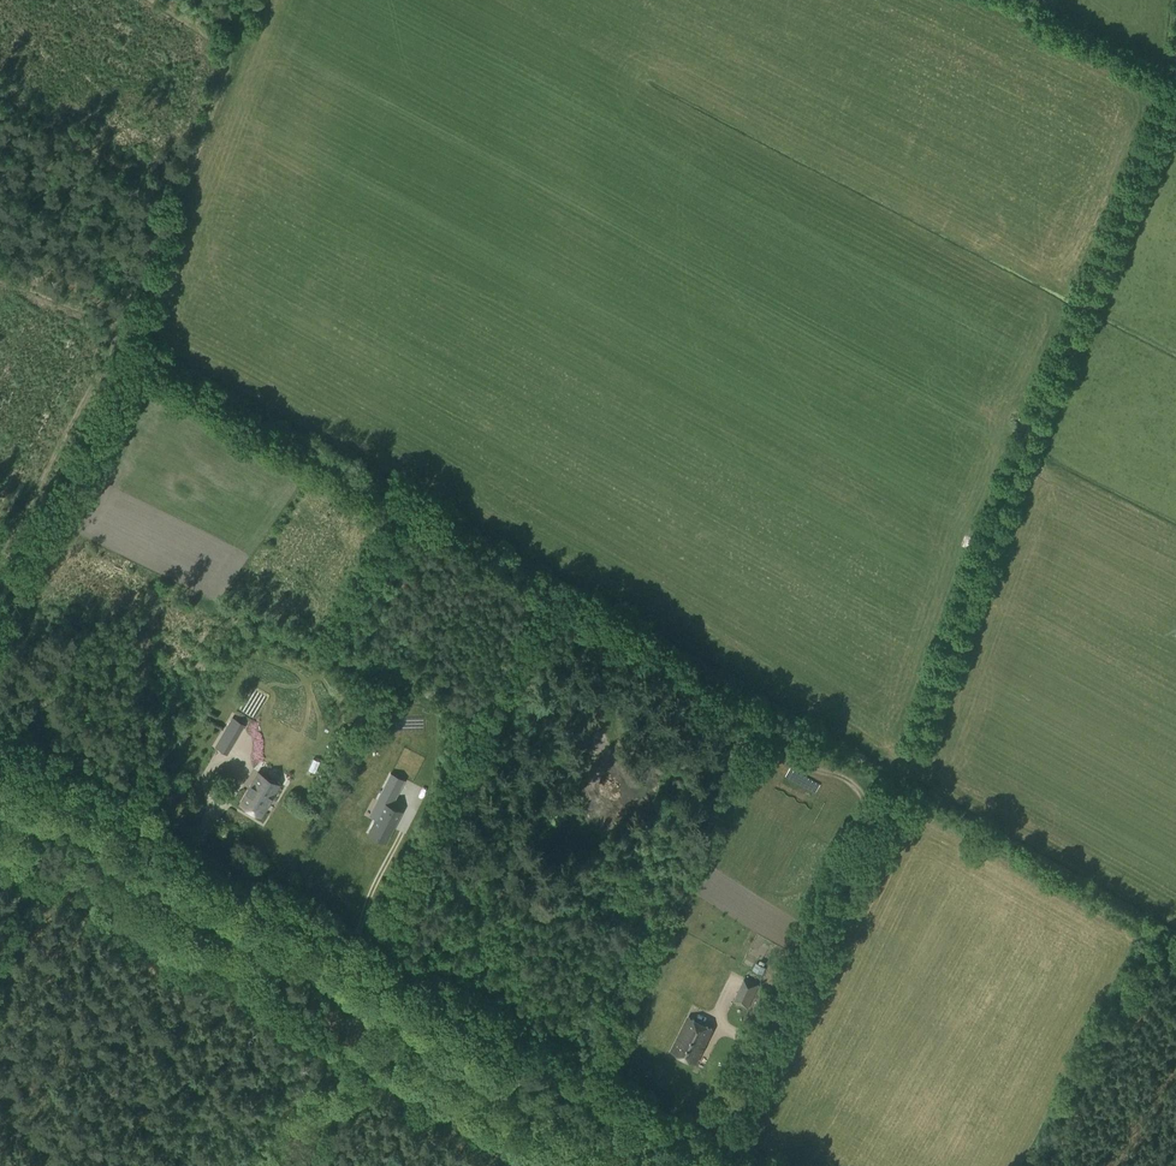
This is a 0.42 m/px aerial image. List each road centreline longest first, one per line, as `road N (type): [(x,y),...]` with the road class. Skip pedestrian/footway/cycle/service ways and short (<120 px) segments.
road 1 (track): [(142,0),(232,63),(120,348),(0,557)]
road 2 (track): [(148,894),(630,1165)]
road 3 (track): [(148,894),(130,857),(39,807),(2,811)]
road 4 (track): [(2,811),(148,894)]

